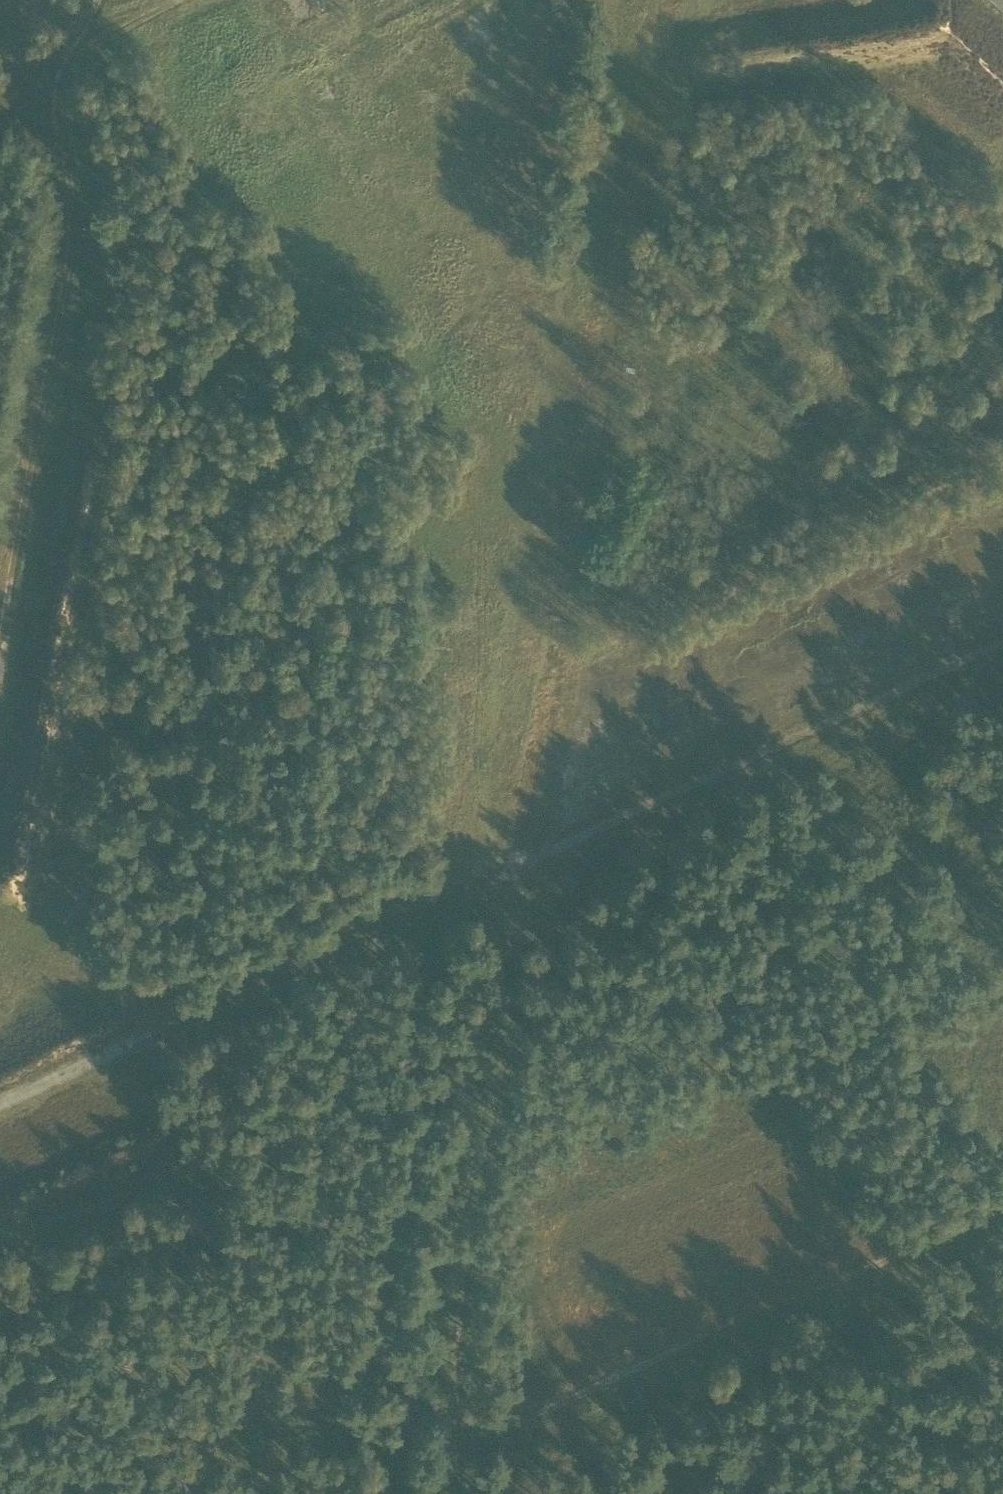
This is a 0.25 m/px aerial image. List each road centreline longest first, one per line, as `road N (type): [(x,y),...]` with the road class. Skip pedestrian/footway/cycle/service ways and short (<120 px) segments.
road 1 (track): [(66,56),(88,210),(0,705)]
road 2 (track): [(0,1109),(545,861)]
road 3 (track): [(1002,1202),(518,1418),(461,1413)]
road 4 (track): [(545,861),(461,1413)]
road 5 (track): [(545,861),(1002,650)]
road 6 (track): [(0,88),(186,0)]

